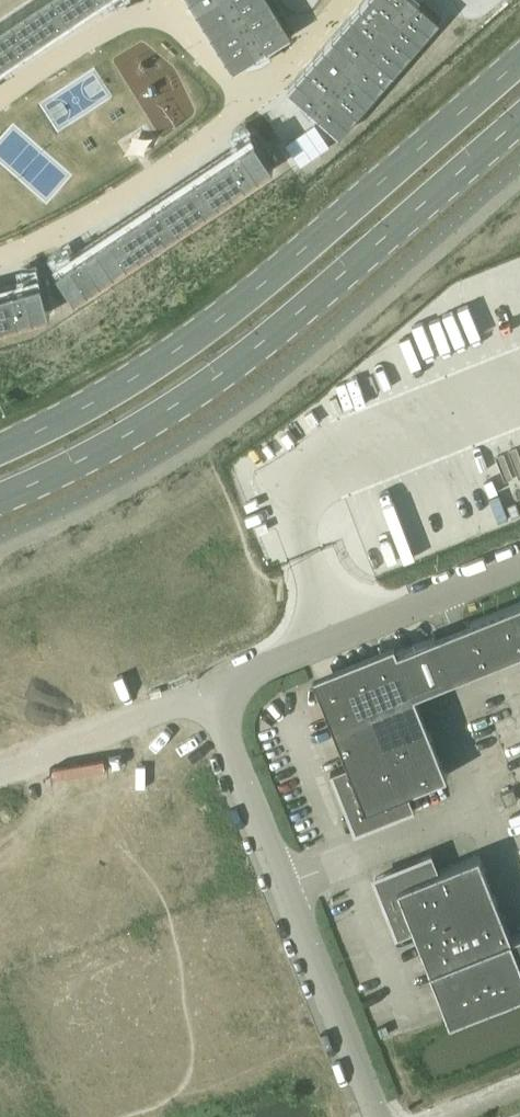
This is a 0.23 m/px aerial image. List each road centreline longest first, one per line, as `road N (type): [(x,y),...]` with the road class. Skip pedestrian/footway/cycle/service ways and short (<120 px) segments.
road 1 (tertiary): [(519,69),(167,358),(0,450)]
road 2 (tertiary): [(0,498),(181,406),(519,120)]
road 3 (unclassified): [(210,693),(379,1116)]
road 4 (unclassified): [(210,693),(519,567)]
road 5 (unclassified): [(0,776),(210,693)]

